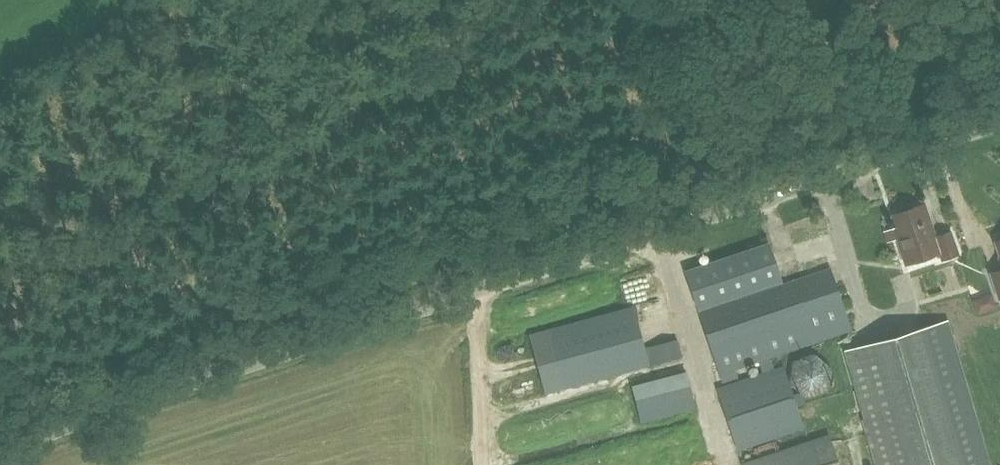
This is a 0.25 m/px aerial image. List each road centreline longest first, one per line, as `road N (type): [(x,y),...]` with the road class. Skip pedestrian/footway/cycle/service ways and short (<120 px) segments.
road 1 (unclassified): [(0,455),(118,404),(999,125)]
road 2 (track): [(480,464),(474,293)]

